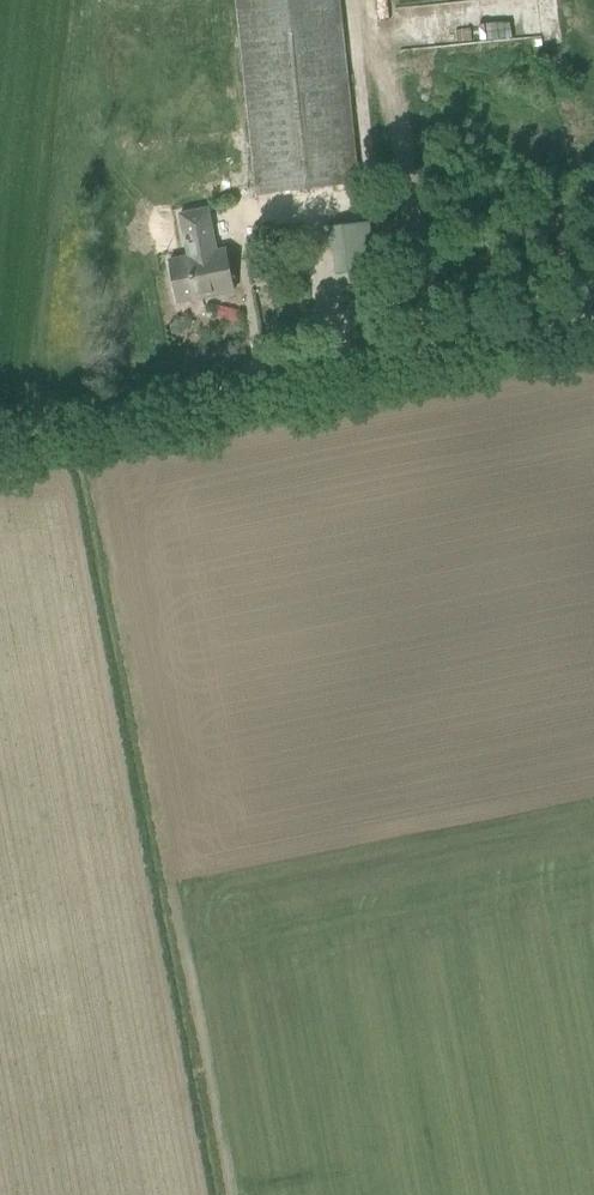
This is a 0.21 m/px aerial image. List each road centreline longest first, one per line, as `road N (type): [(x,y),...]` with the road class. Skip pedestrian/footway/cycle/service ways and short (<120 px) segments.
road 1 (track): [(593,319),(0,439)]

